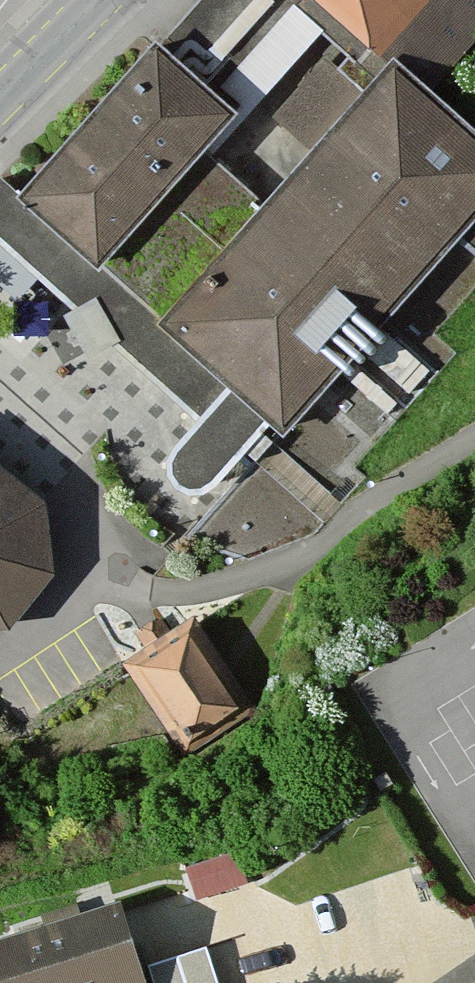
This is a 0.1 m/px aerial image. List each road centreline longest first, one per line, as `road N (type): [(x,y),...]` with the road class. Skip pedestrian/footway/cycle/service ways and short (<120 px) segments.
road 1 (secondary): [(0,103),(103,0)]

